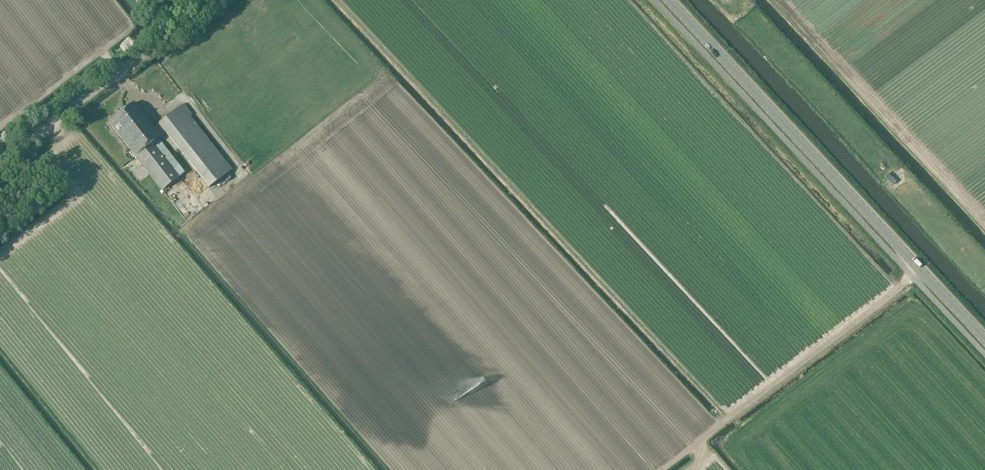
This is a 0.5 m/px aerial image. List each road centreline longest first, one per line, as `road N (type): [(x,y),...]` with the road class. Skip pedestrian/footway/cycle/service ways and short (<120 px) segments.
road 1 (tertiary): [(984,340),(669,0)]
road 2 (unclassified): [(0,159),(215,0)]

